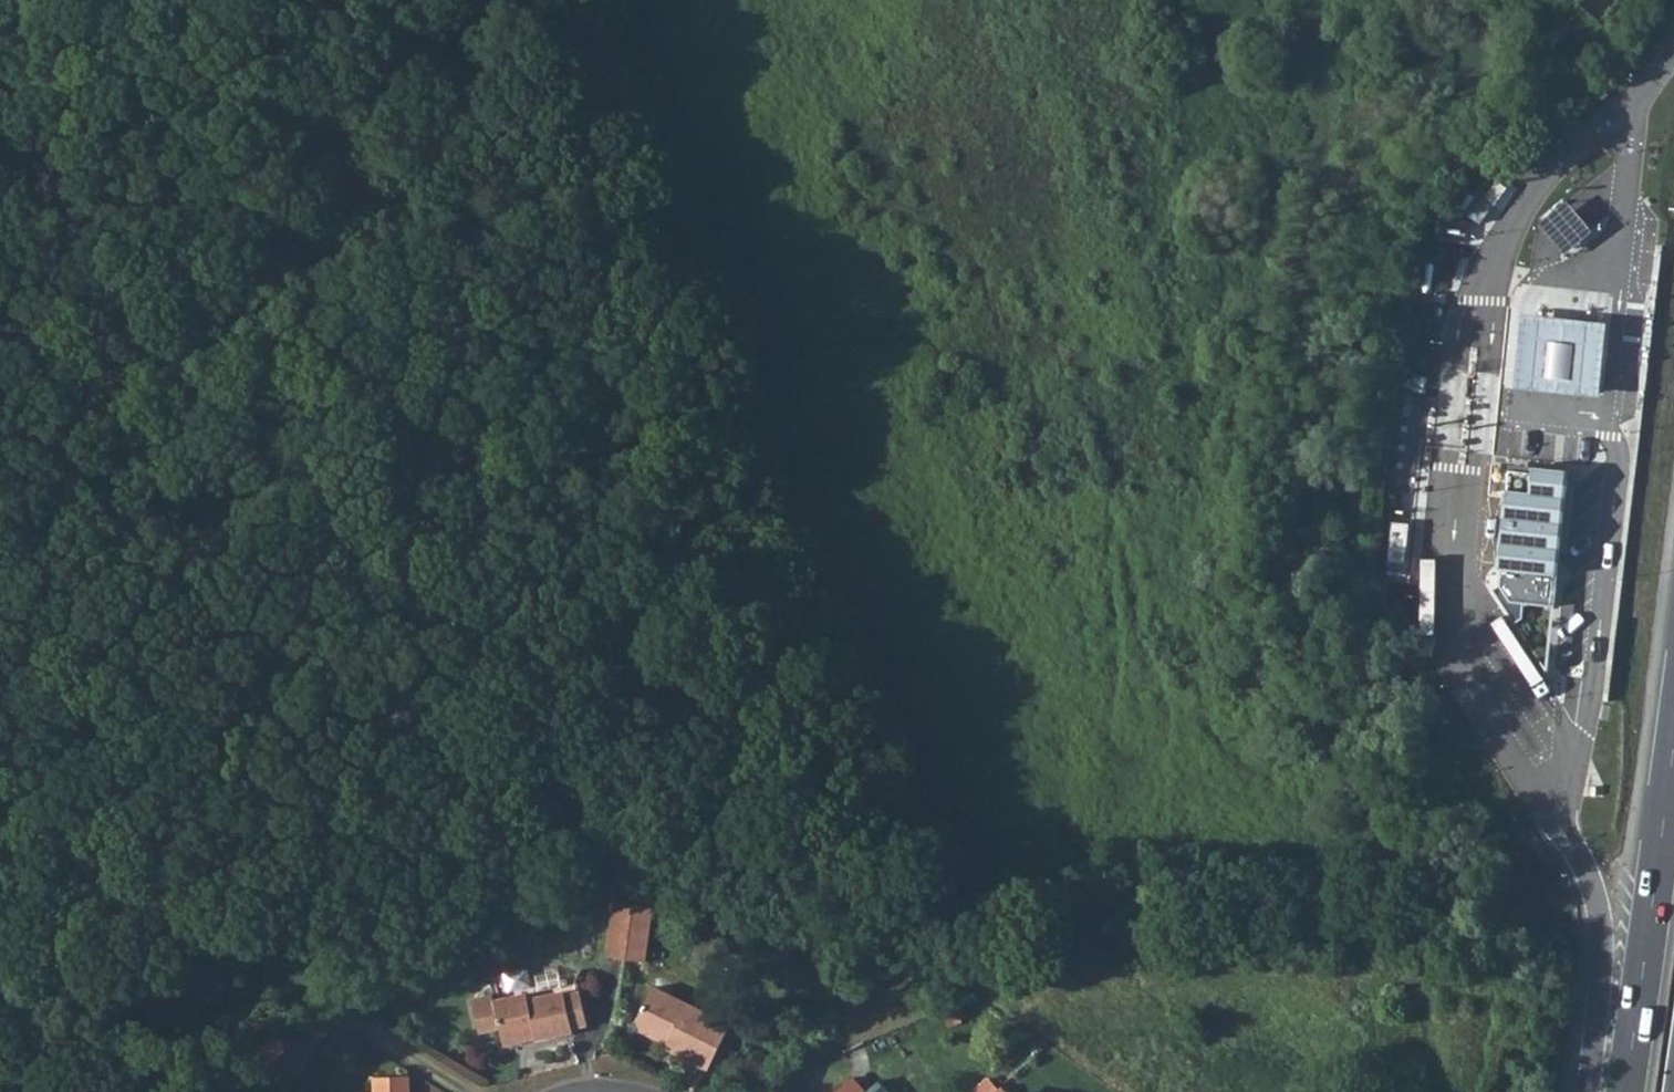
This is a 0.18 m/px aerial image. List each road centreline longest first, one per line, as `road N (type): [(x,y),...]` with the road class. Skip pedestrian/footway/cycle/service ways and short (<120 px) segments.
road 1 (track): [(464,1091),(0,789)]
road 2 (trunk): [(1673,750),(1626,1091)]

